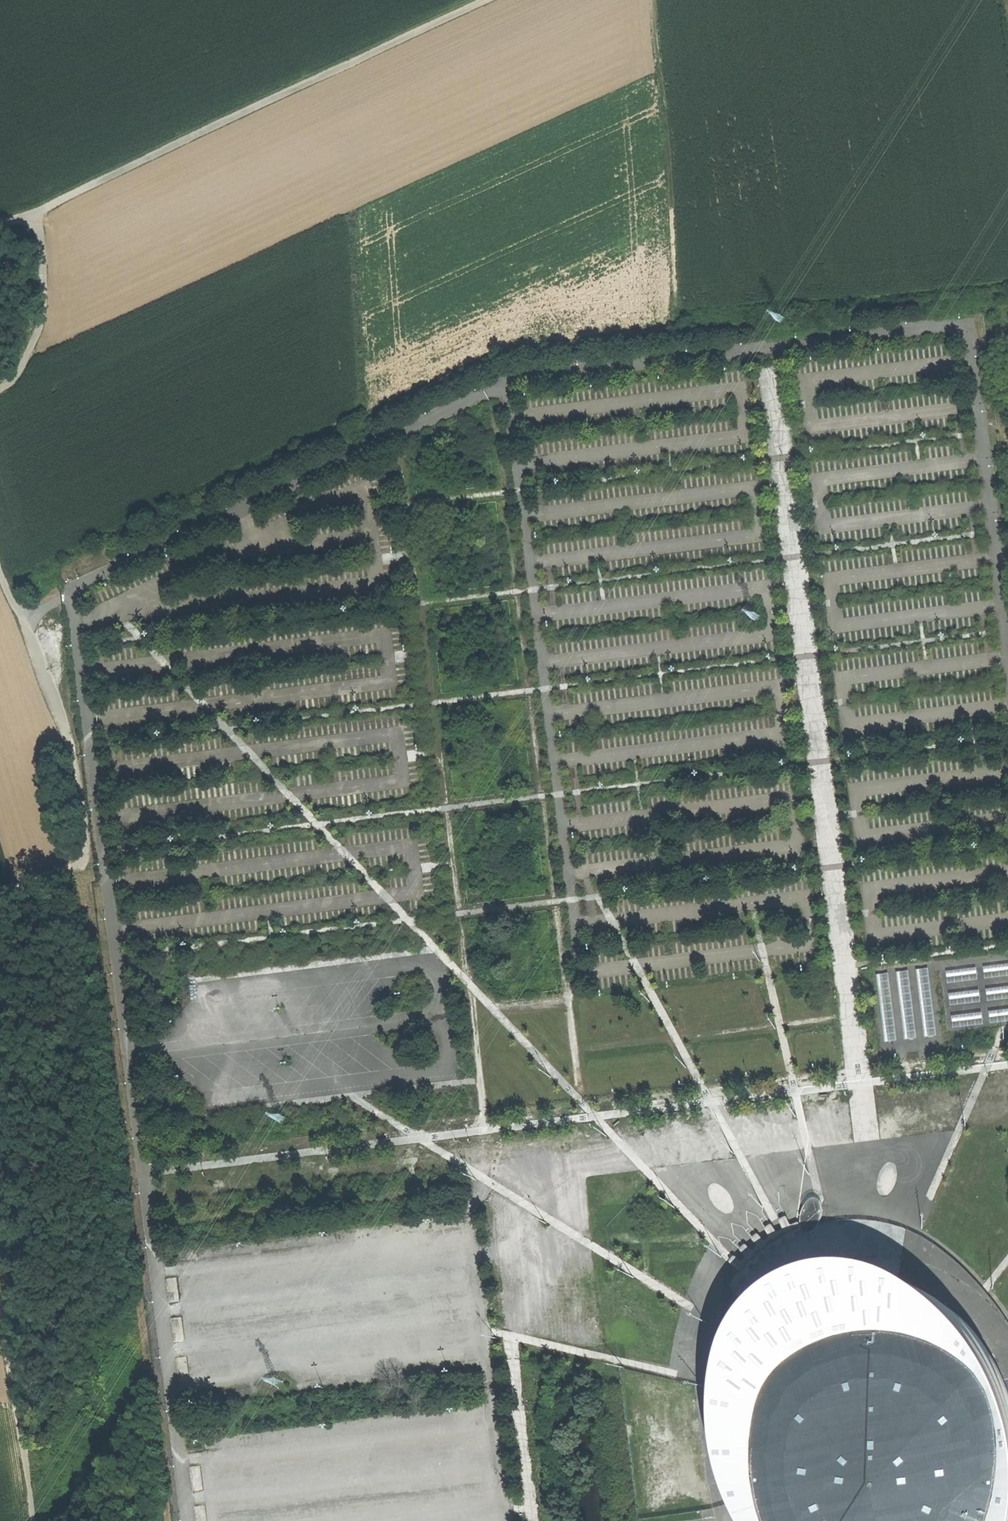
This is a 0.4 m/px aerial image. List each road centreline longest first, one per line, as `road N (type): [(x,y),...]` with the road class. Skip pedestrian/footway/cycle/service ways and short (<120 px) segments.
road 1 (track): [(26,212),(482,0)]
road 2 (track): [(0,893),(82,865),(88,847),(76,756),(19,612)]
road 3 (track): [(655,0),(675,331)]
road 4 (track): [(28,1520),(0,1282)]
road 5 (track): [(0,389),(15,377),(41,321),(38,248),(26,212)]

